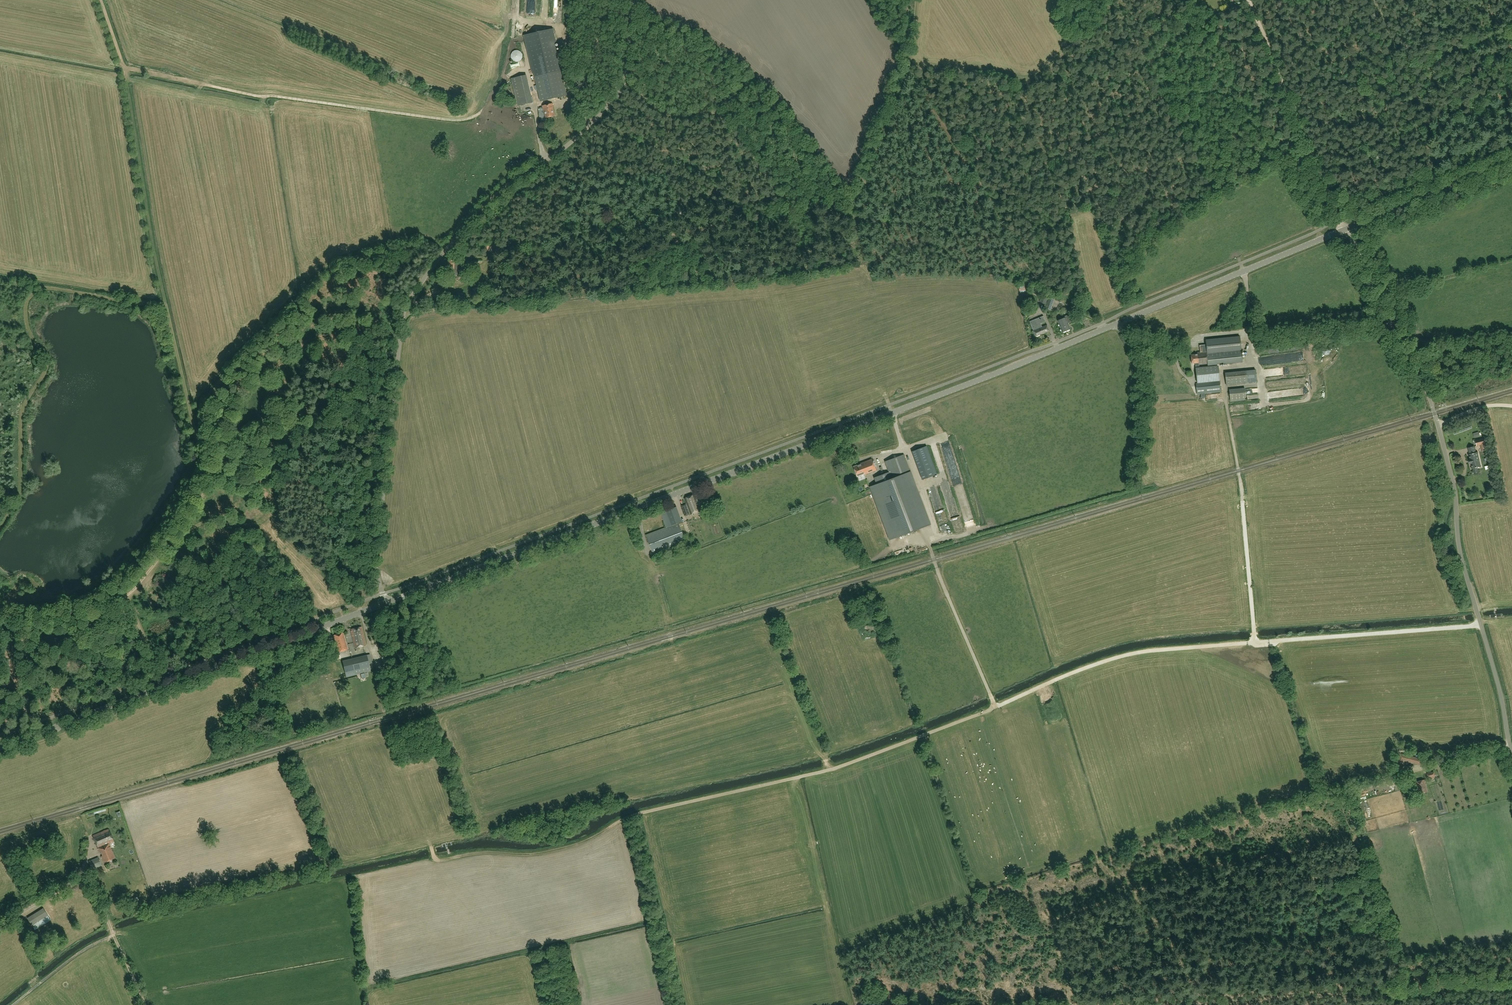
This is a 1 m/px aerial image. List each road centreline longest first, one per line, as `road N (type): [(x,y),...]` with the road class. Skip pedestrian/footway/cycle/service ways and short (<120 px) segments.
road 1 (tertiary): [(386,603),(1015,366),(1345,229)]
road 2 (unclassified): [(386,603),(376,560),(404,314),(490,200),(582,135),(621,81),(632,0)]
road 3 (track): [(927,536),(881,550),(894,590),(940,577),(995,707),(835,768),(610,827)]
road 4 (track): [(1225,397),(1254,642),(1481,624)]
road 5 (track): [(438,861),(116,932),(13,1004)]
road 6 (tertiary): [(0,748),(386,603)]
road 7 (track): [(509,77),(483,109),(461,120),(260,97),(123,68)]
road 8 (track): [(1074,1004),(1048,923),(1053,904),(1182,859),(1207,1002)]
road 9 (track): [(123,68),(191,435)]
road 10 (track): [(1160,1004),(1511,983)]
road 11 (unclassified): [(1511,756),(1464,572),(1438,423)]
road 12 (track): [(1254,642),(1117,657),(995,707)]
road 13 (track): [(1339,218),(1248,0)]
road 14 (unclassified): [(1438,423),(1345,229)]
road 15 (track): [(430,842),(438,861),(525,854),(610,827)]
road 16 (tertiary): [(1345,229),(1511,161)]
road 17 (track): [(93,883),(144,1004)]

